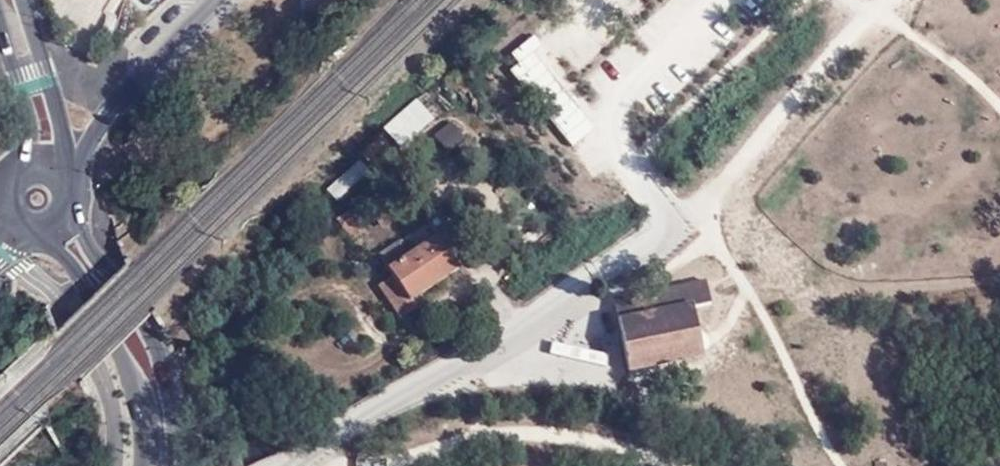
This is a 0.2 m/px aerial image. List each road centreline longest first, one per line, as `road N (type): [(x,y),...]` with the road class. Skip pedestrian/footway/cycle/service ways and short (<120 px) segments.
road 1 (track): [(671,224),(697,207),(885,0)]
road 2 (track): [(392,465),(480,434),(553,431),(686,465)]
road 3 (track): [(671,224),(610,142),(615,97),(714,0)]
road 4 (tertiary): [(176,465),(170,375),(70,208)]
road 5 (tertiary): [(42,233),(87,287),(137,396),(144,465)]
road 6 (residential): [(70,191),(104,119),(215,0)]
road 7 (tertiary): [(60,174),(61,122),(23,0)]
road 8 (tertiary): [(0,25),(28,130),(27,166)]

